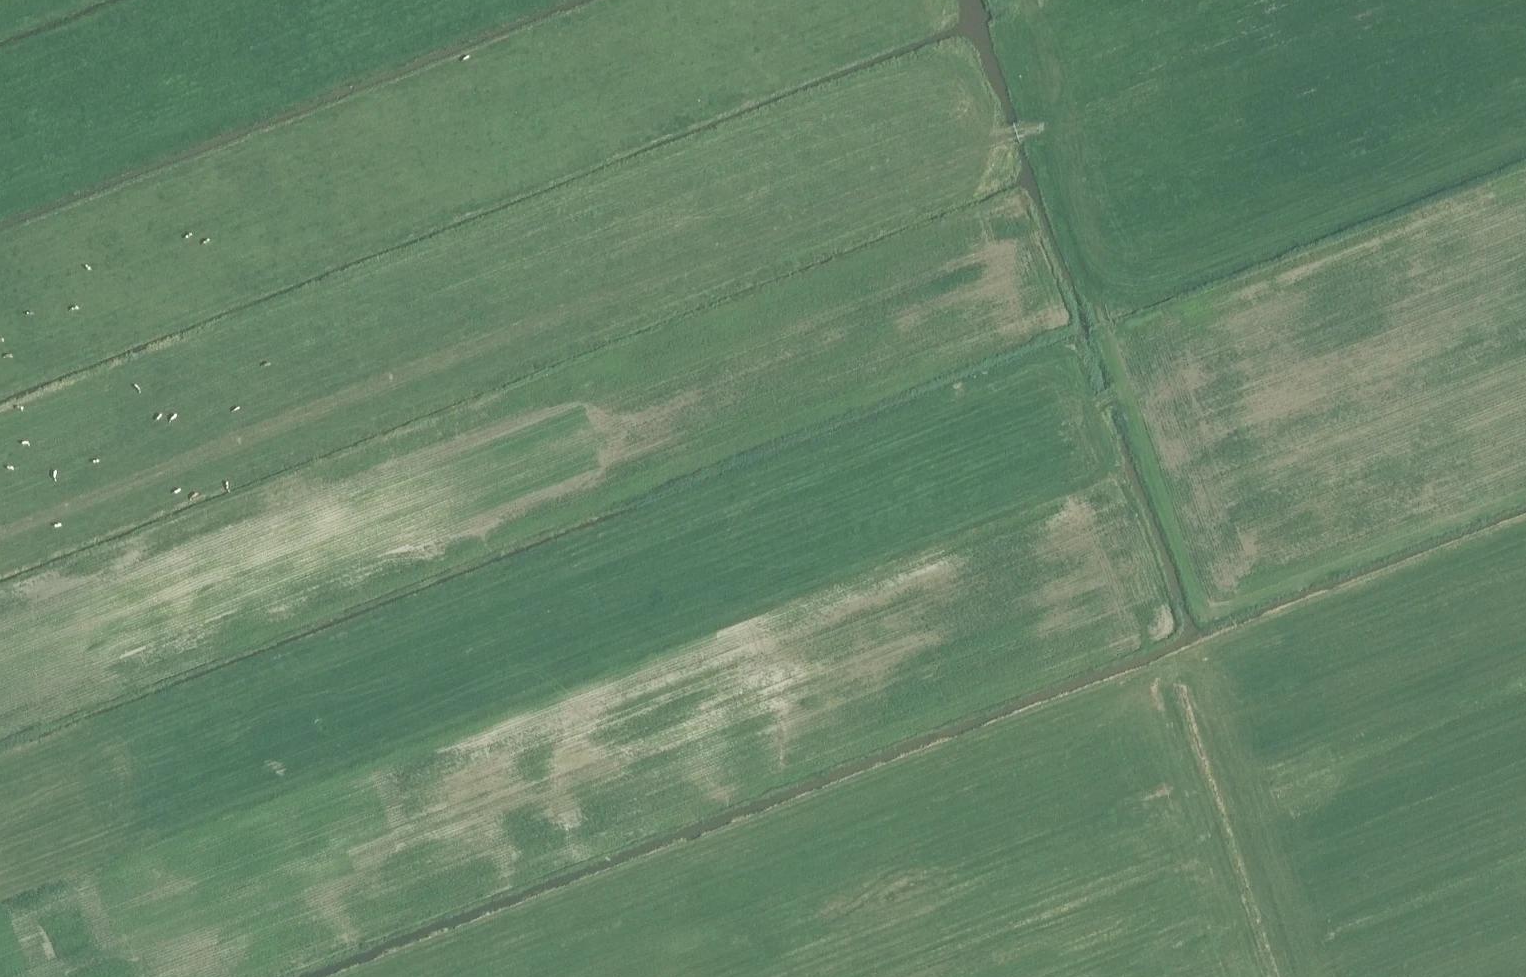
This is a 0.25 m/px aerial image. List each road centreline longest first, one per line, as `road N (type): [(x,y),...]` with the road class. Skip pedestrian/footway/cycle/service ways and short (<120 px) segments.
road 1 (track): [(1046,120),(0,530)]
road 2 (track): [(1026,0),(1055,97),(1046,120),(1109,341)]

